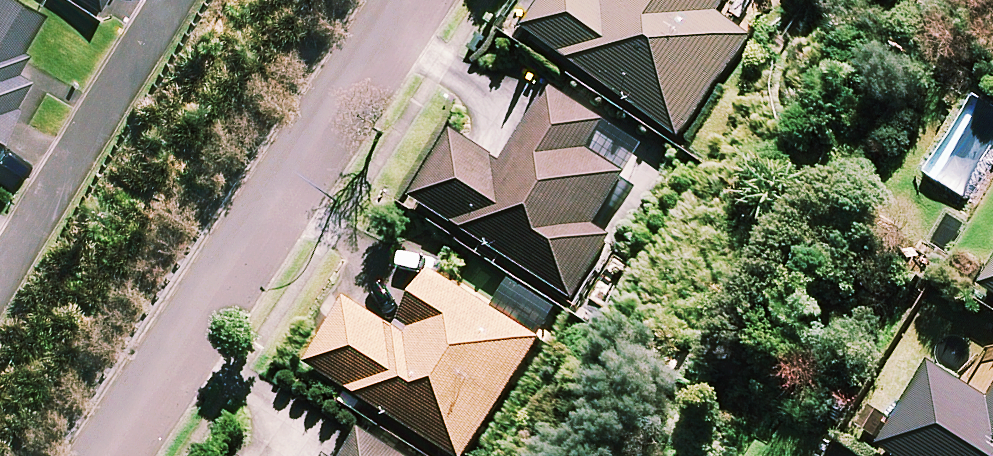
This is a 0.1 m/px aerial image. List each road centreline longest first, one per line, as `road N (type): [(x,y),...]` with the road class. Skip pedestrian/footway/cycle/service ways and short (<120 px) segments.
road 1 (residential): [(416,0),(111,455)]
road 2 (residential): [(0,266),(172,0)]

